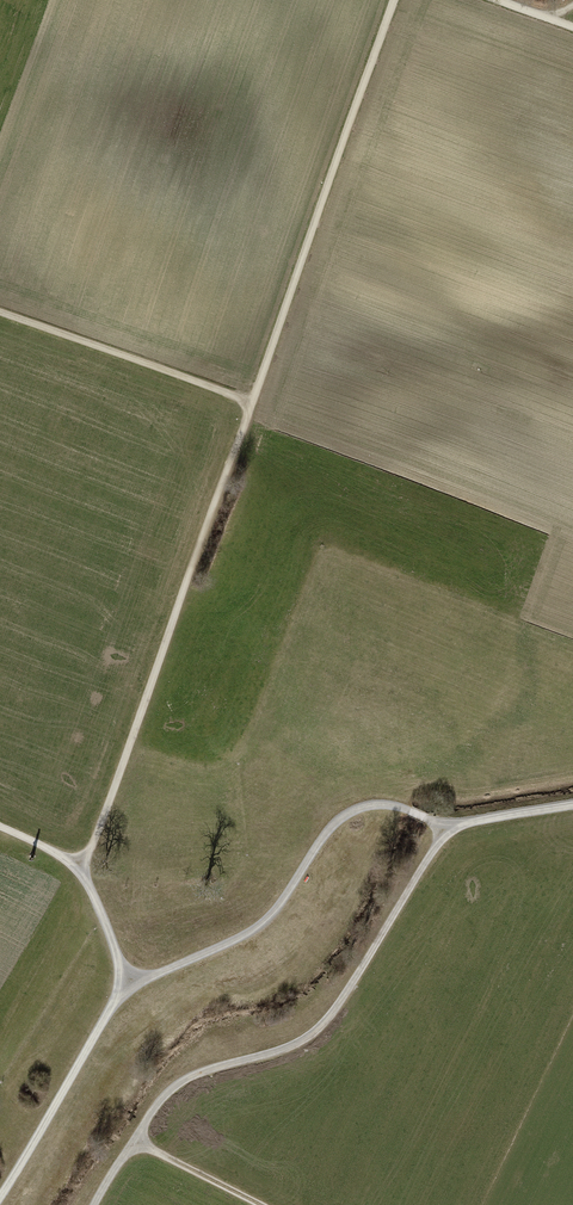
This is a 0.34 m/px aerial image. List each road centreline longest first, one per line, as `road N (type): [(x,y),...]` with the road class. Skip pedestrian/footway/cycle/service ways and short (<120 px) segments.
road 1 (track): [(397,0),(132,744),(78,869)]
road 2 (track): [(572,806),(448,834),(323,1023),(288,1048),(170,1091),(95,1204)]
road 3 (track): [(0,1197),(127,984),(78,869),(0,830)]
road 4 (track): [(448,834),(399,807),(350,812),(326,833),(263,923),(127,984)]
road 5 (track): [(252,405),(0,315)]
road 6 (track): [(262,1204),(134,1141)]

